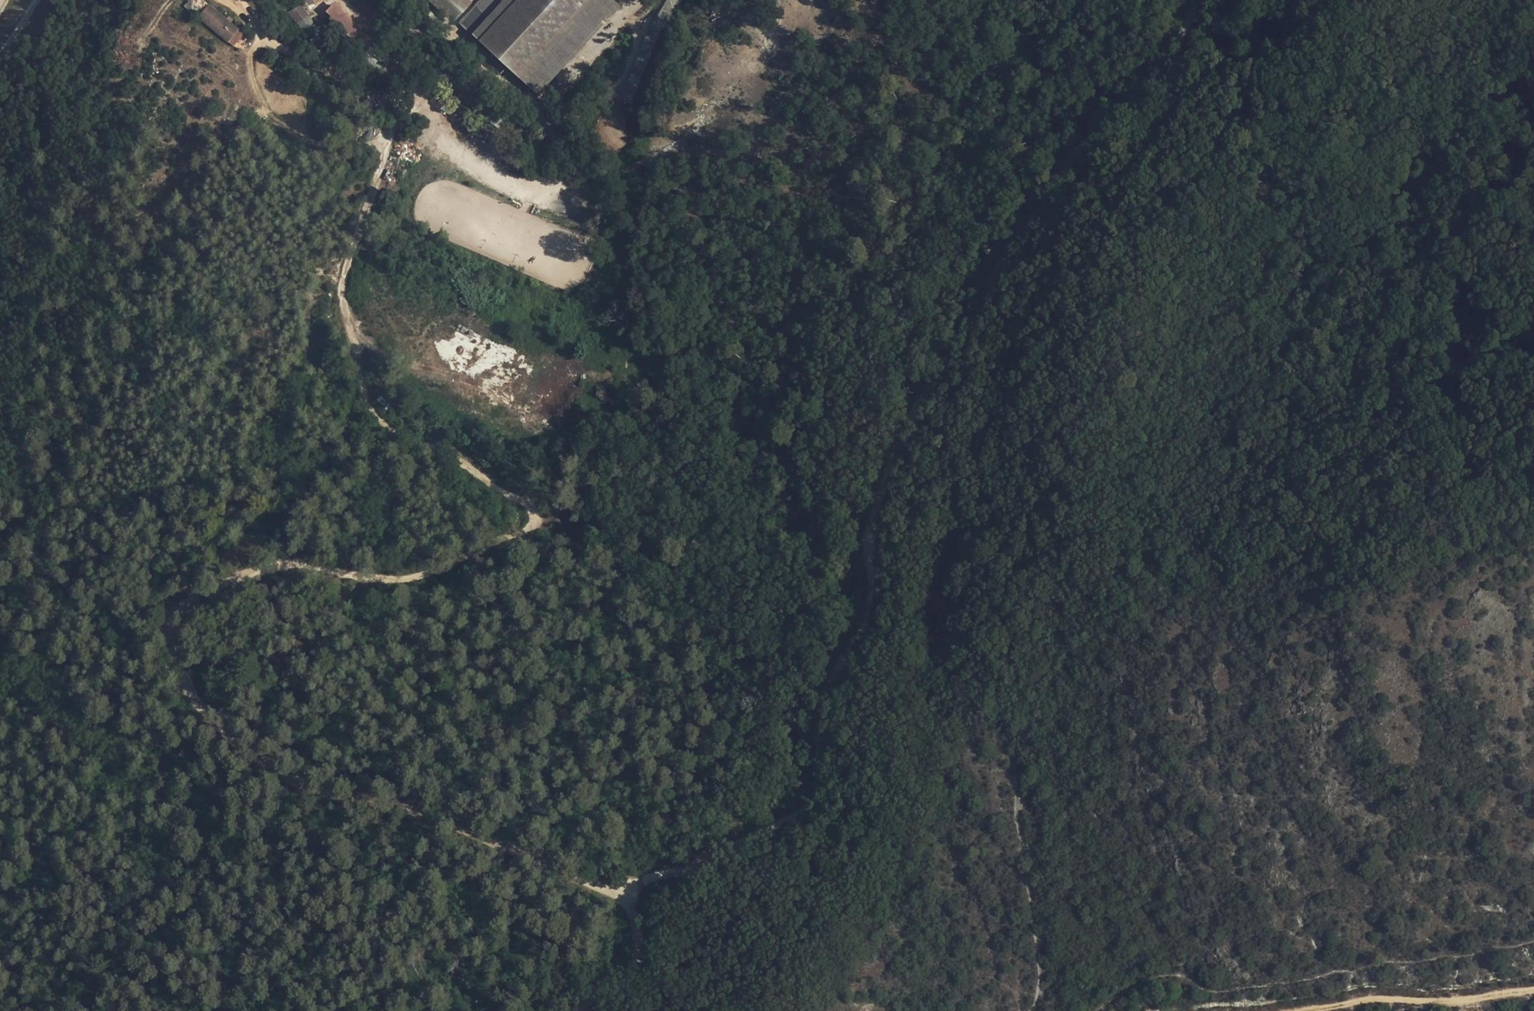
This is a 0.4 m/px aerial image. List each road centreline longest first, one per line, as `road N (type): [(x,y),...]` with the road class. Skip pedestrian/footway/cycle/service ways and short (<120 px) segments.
road 1 (track): [(627,892),(601,890),(416,813),(288,772),(212,716),(175,665),(187,608),(227,581),(261,570),(424,569),(533,527),(527,505),(383,423),(362,387),(343,285),(404,78),(403,56),(343,0)]
road 2 (track): [(627,892),(742,835),(812,784),(897,442),(1048,175),(1202,0)]
road 3 (track): [(1533,991),(1372,999),(1298,1010)]
road 4 (track): [(567,1010),(599,992),(633,954),(638,934),(627,892)]

